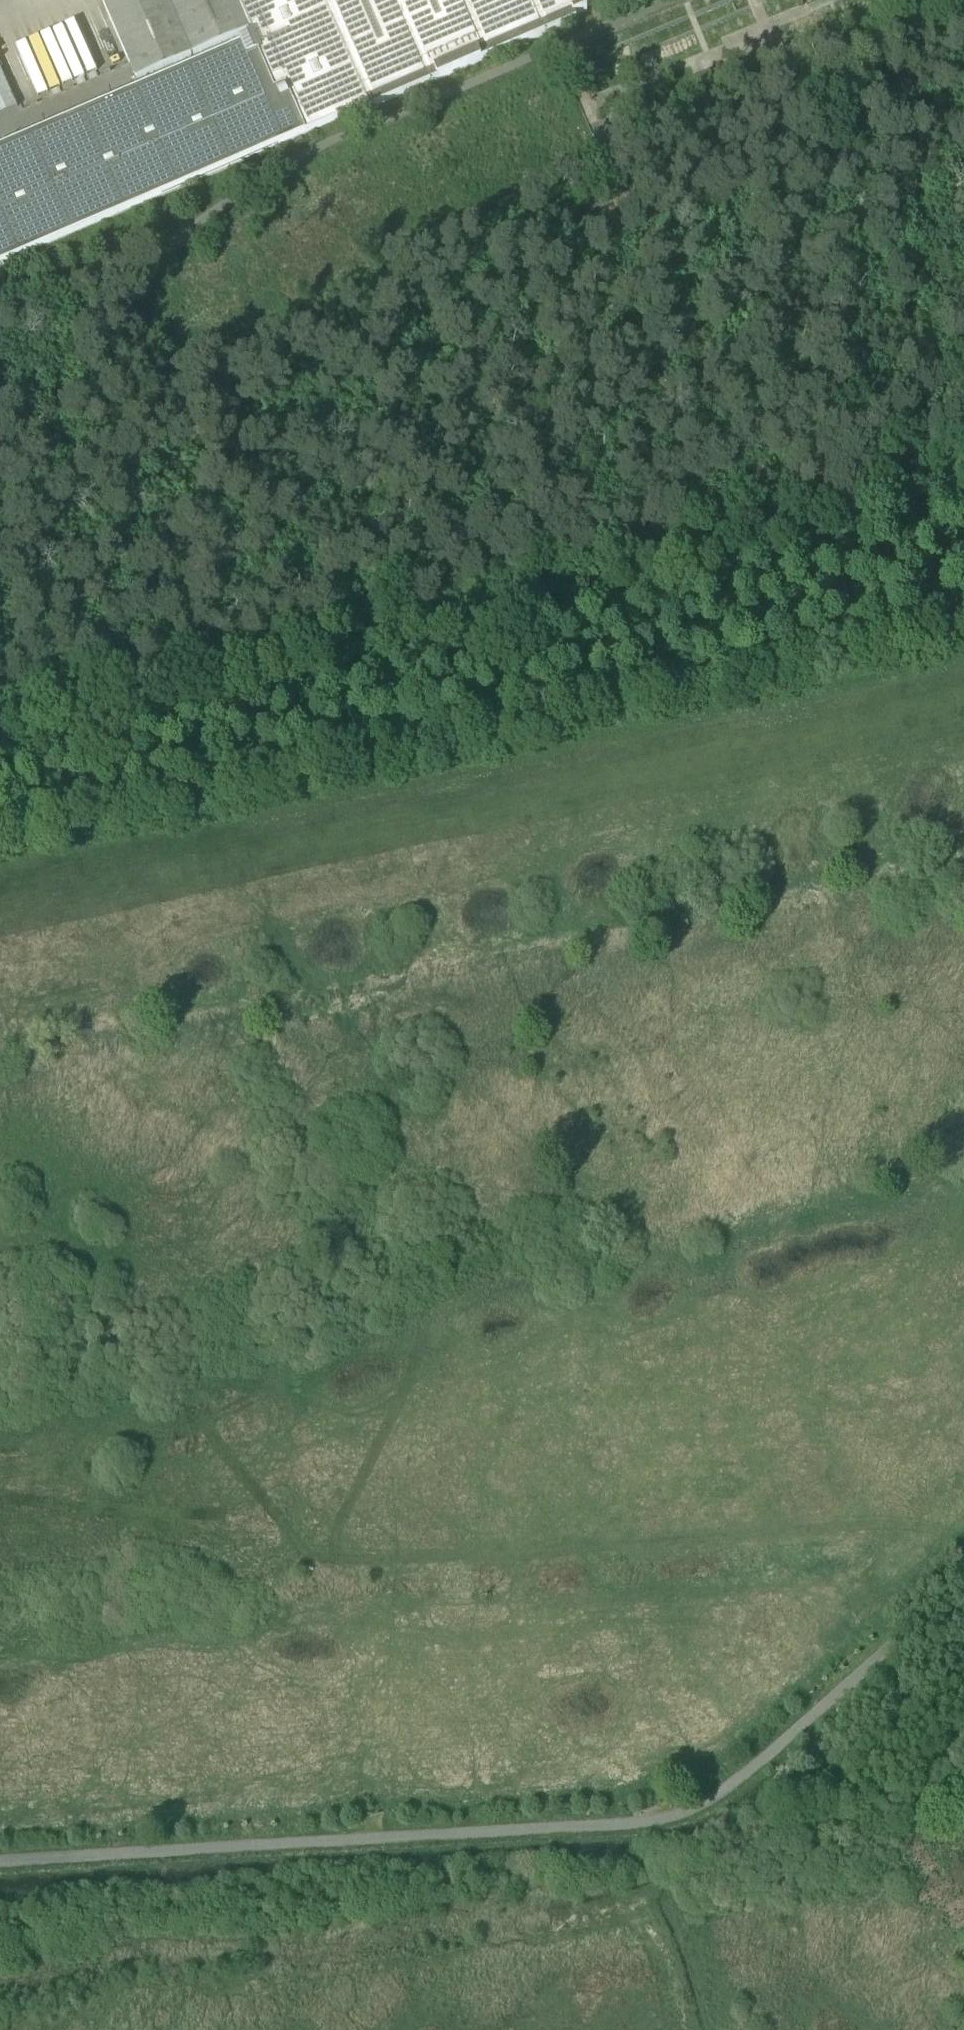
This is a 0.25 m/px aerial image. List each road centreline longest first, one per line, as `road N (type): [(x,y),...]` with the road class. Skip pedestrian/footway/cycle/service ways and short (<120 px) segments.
road 1 (track): [(0,822),(963,618)]
road 2 (track): [(0,319),(149,266),(277,173),(679,0)]

